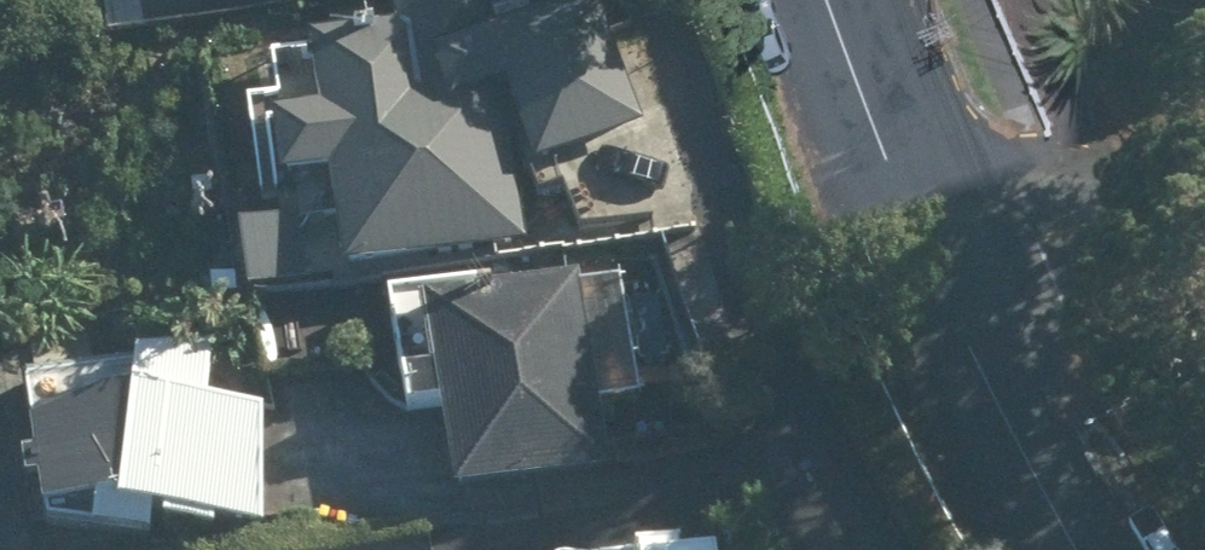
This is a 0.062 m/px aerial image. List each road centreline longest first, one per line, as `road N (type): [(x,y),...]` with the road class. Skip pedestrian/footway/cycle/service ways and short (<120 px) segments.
road 1 (secondary): [(1085,549),(963,342),(888,155)]
road 2 (residential): [(888,155),(1204,221)]
road 3 (secondary): [(888,155),(833,0)]

